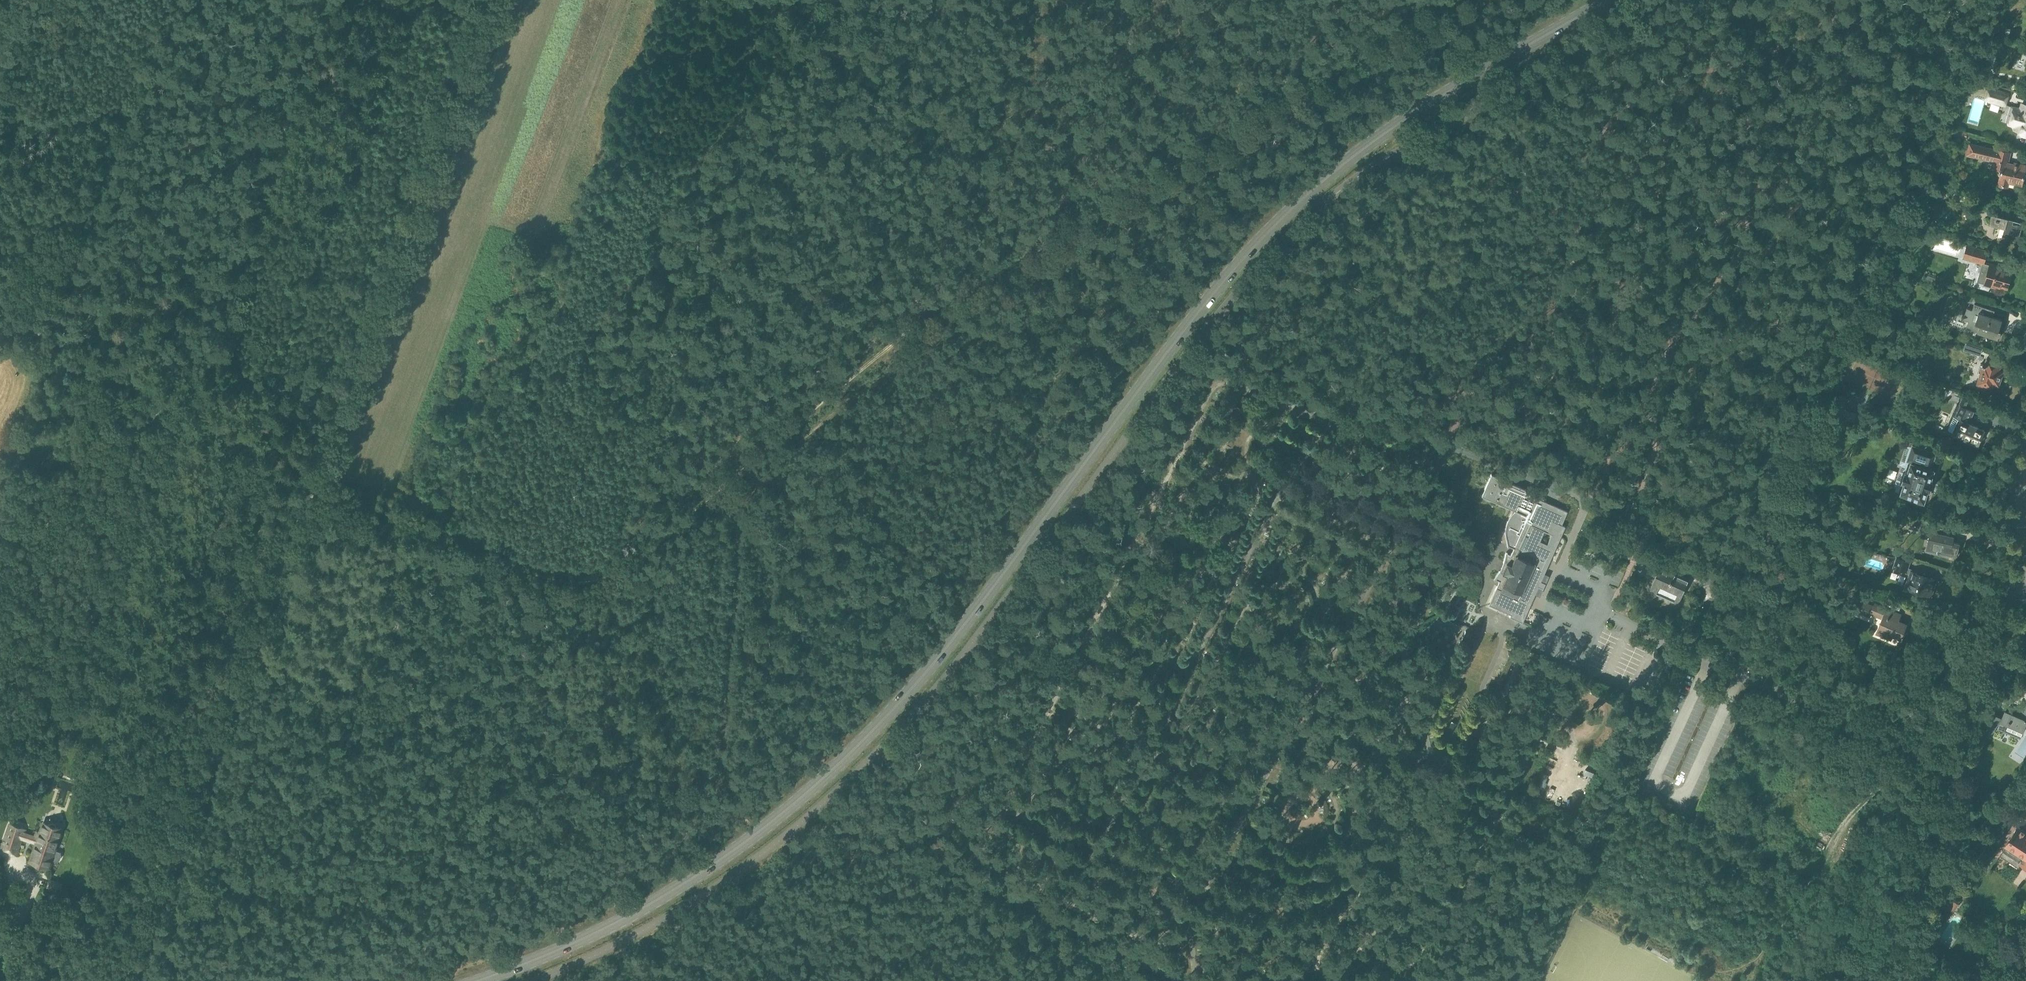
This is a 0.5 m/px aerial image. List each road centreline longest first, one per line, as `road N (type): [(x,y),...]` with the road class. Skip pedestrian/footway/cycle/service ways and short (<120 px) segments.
road 1 (primary): [(476,980),(583,935),(698,868),(800,793),(891,713),(1156,367),(1280,220),(1394,134),(1613,0)]
road 2 (unclassified): [(533,980),(741,873),(908,725),(1285,236),(1397,150),(1650,0)]
road 3 (track): [(302,478),(514,562),(588,578),(629,567),(823,379),(939,285),(1028,225),(1300,82)]
road 4 (track): [(474,0),(127,980)]
road 5 (track): [(1300,82),(1462,0)]

